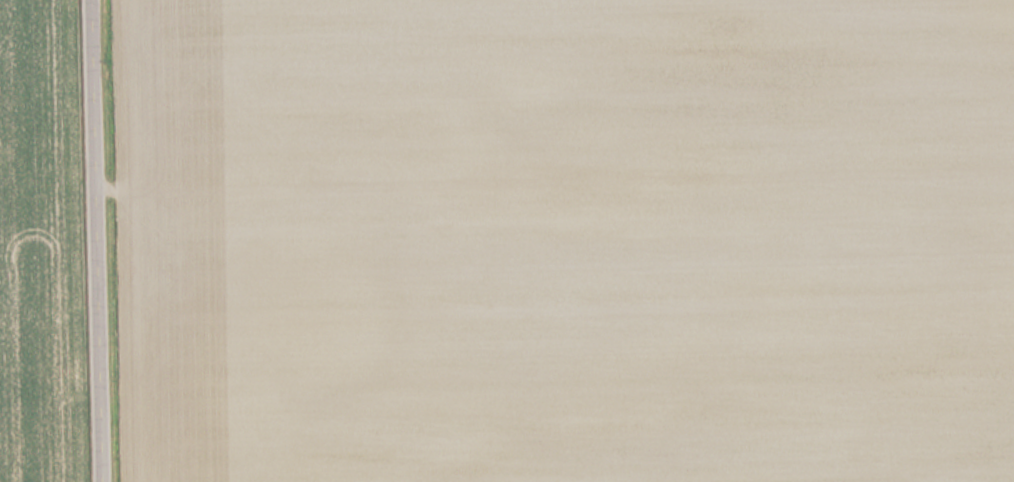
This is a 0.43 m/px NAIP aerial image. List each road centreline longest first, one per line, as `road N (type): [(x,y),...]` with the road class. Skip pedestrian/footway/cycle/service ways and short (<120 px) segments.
road 1 (residential): [(110,481),(99,0)]

